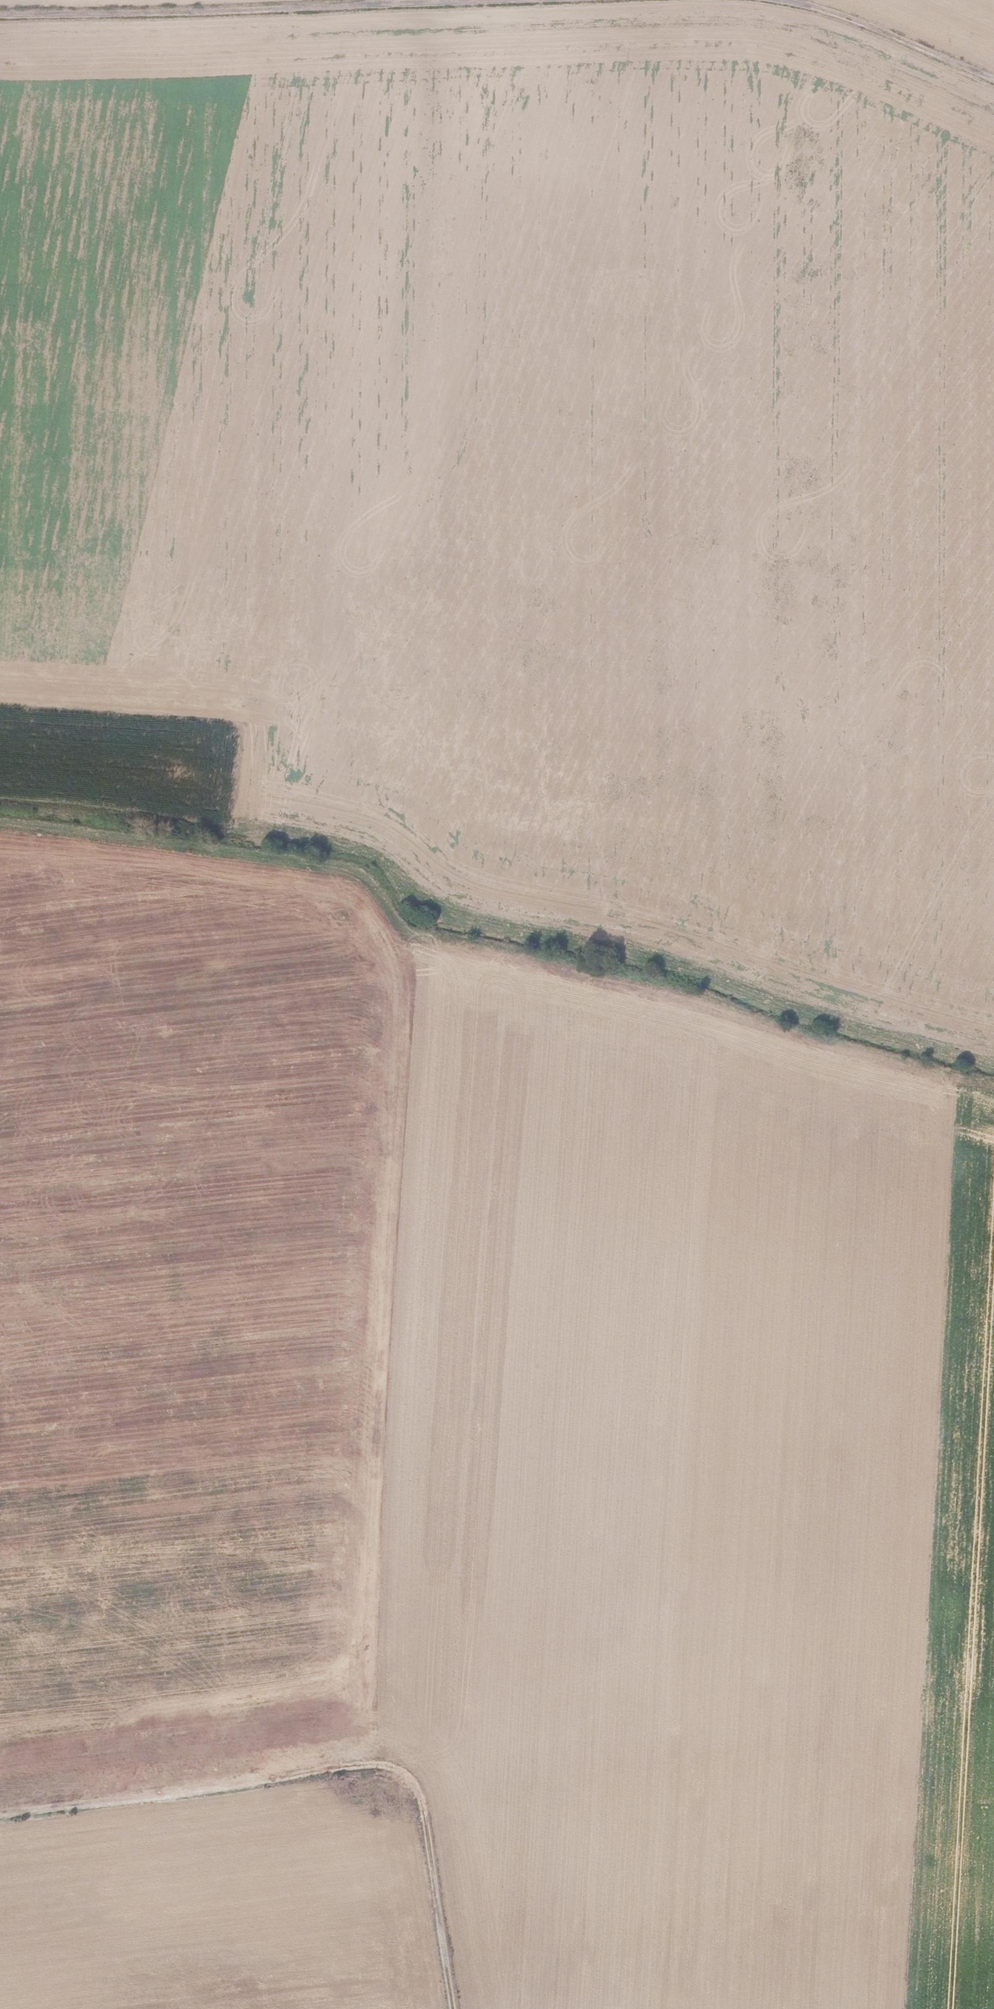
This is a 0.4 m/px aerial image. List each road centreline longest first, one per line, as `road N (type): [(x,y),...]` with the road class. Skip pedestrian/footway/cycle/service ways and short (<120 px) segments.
road 1 (track): [(0,1815),(352,1769),(394,1771),(421,1802),(453,2008)]
road 2 (track): [(515,0),(0,15)]
road 3 (track): [(993,76),(774,0)]

